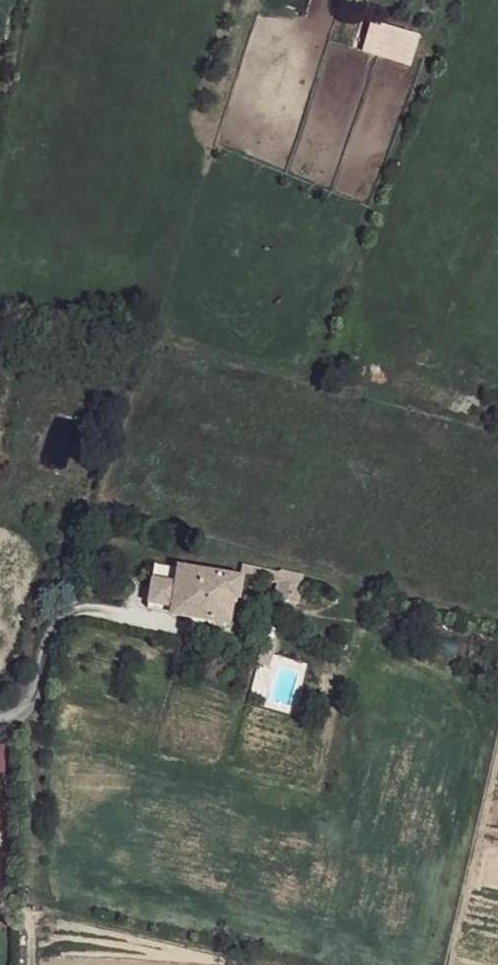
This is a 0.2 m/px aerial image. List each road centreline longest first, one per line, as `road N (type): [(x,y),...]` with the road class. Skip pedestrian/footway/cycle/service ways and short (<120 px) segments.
road 1 (track): [(90,608),(60,620),(21,708),(0,716)]

